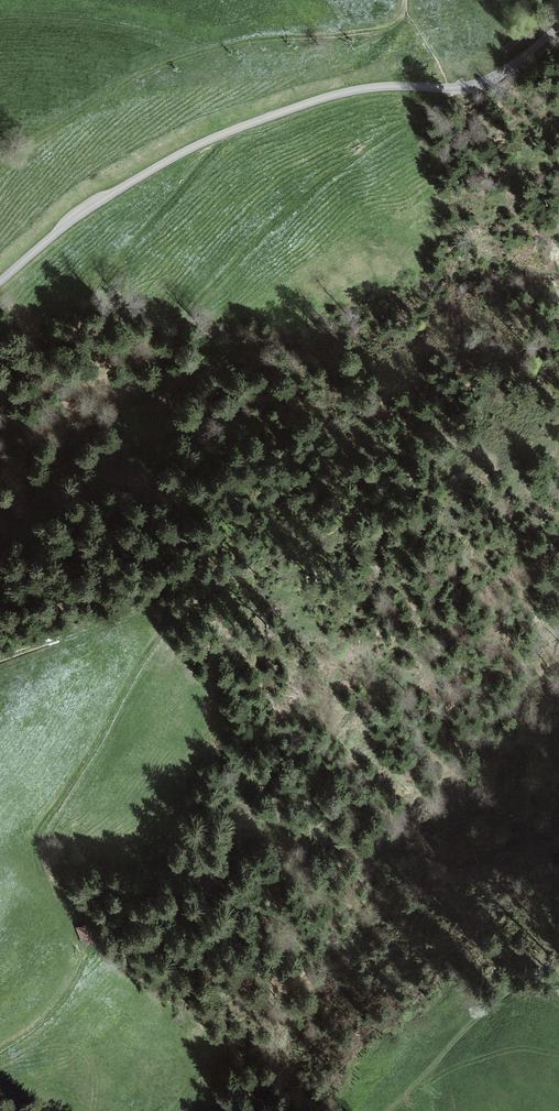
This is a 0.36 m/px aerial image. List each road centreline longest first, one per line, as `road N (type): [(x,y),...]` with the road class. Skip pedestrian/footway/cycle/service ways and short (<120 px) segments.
road 1 (track): [(155,1110),(223,1051),(229,1003),(255,944),(260,909),(283,878),(280,822),(376,670),(409,641),(476,531),(499,470),(493,451),(471,439),(351,406),(266,400),(219,414),(176,412),(161,399),(159,381),(200,298),(270,227),(318,183),(460,88)]
road 2 (track): [(0,661),(109,622),(156,614),(163,622),(36,840),(41,869),(81,947),(79,973),(42,1022),(0,1051)]
road 3 (unclassified): [(558,27),(479,83),(341,93),(194,146),(90,207),(0,280)]

